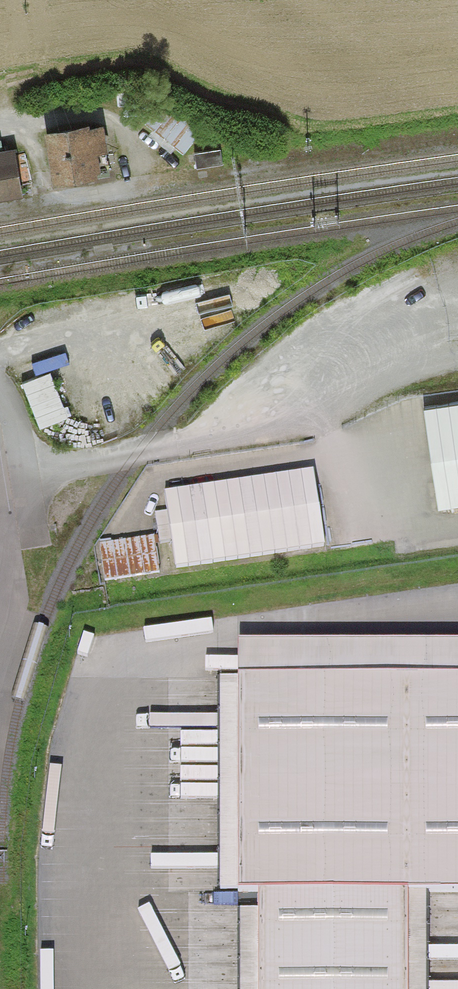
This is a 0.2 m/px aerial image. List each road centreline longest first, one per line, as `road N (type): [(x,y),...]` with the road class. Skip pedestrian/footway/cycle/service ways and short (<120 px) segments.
road 1 (track): [(0,788),(39,595),(42,457),(92,462),(244,432),(457,364)]

